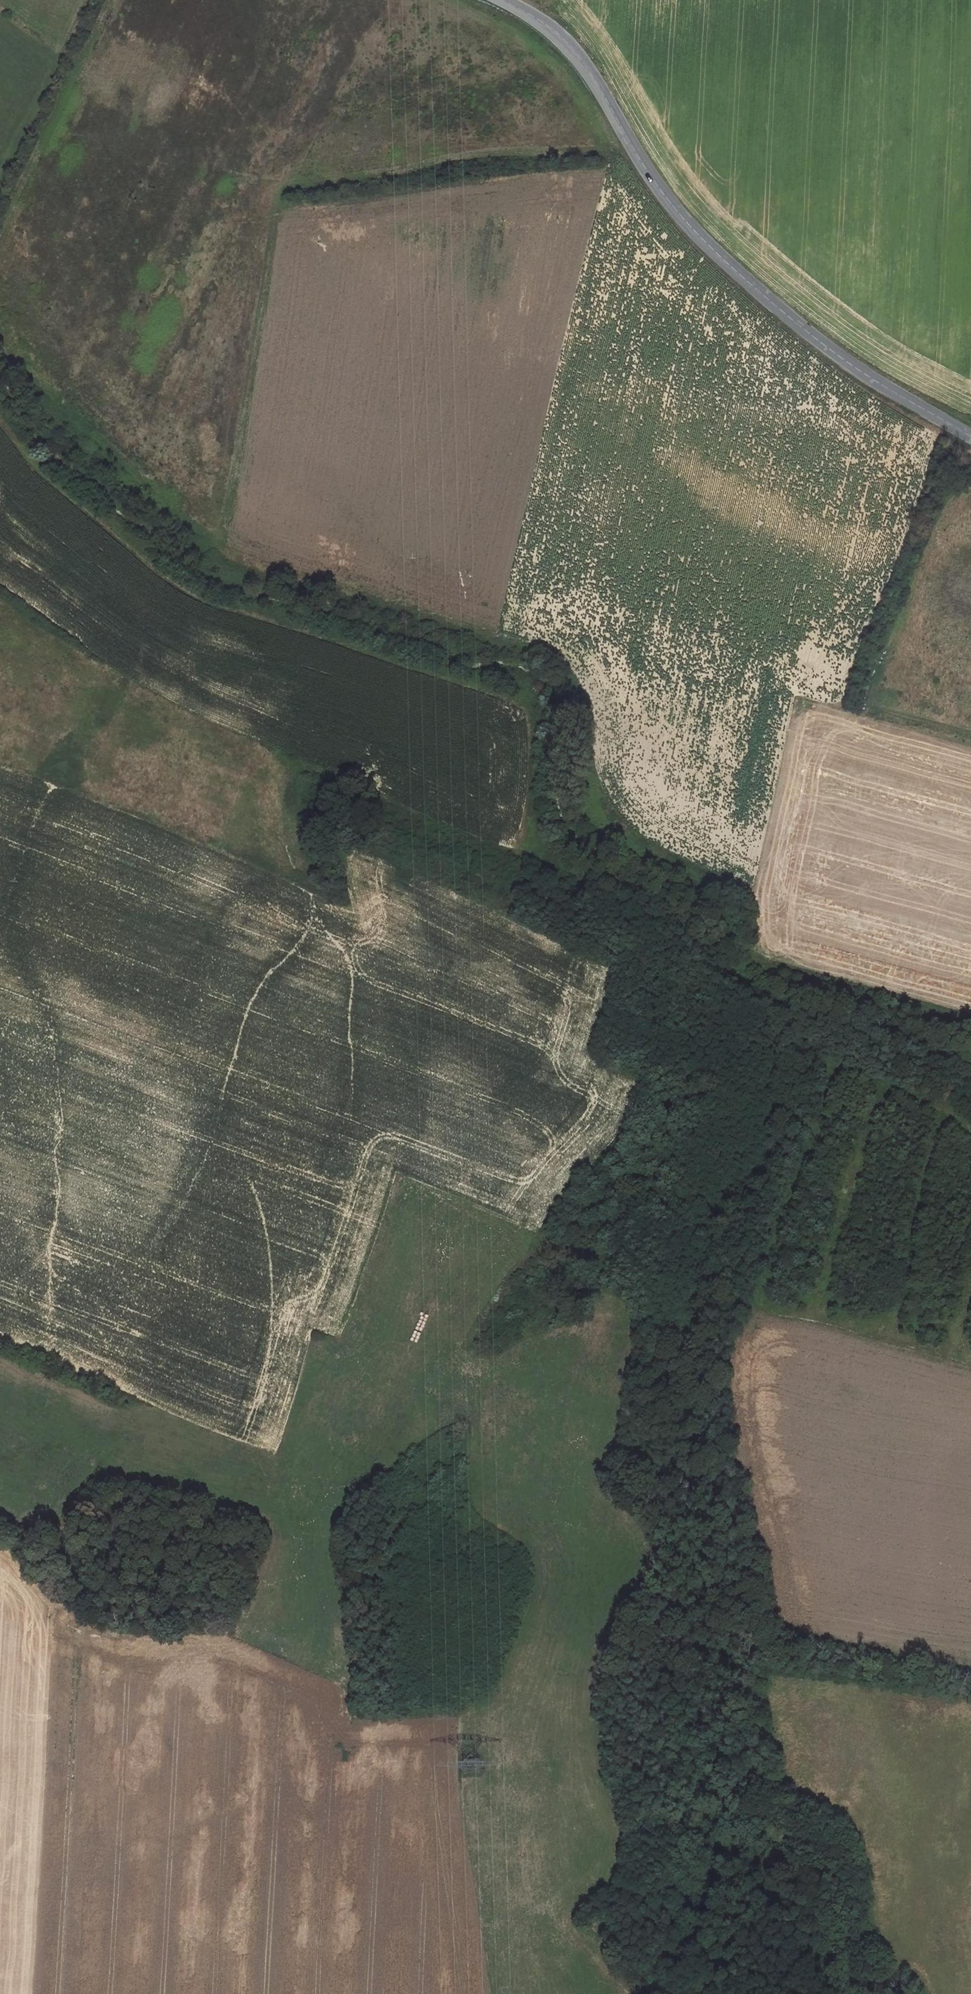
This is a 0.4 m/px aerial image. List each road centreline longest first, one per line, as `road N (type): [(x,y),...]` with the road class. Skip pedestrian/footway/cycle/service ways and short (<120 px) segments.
road 1 (track): [(572,868),(530,856),(524,845),(533,720),(523,702),(192,591),(40,467),(0,413)]
road 2 (tertiary): [(970,436),(862,374),(711,246),(654,177),(582,57),(546,22),(500,0)]

